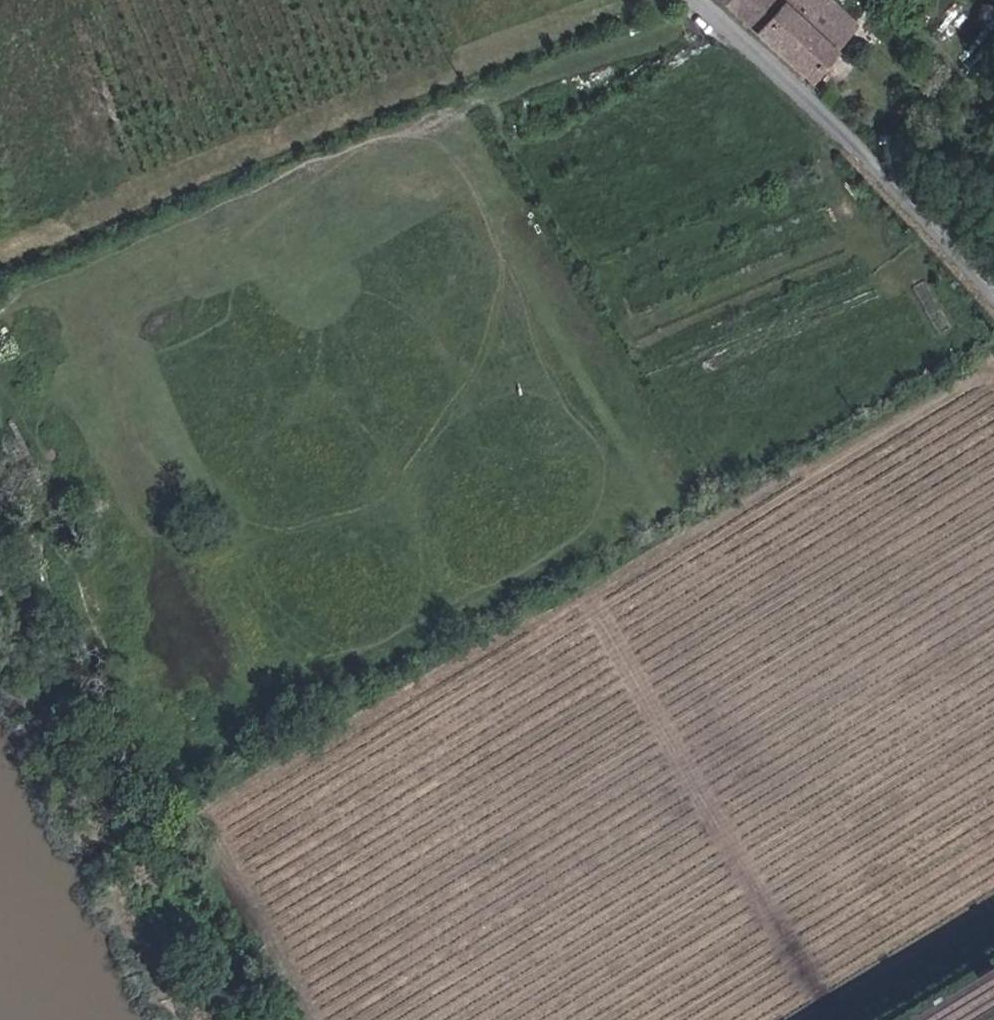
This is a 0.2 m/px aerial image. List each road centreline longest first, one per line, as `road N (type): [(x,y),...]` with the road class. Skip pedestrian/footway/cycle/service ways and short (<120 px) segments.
road 1 (unclassified): [(695,0),(873,156),(993,279)]

